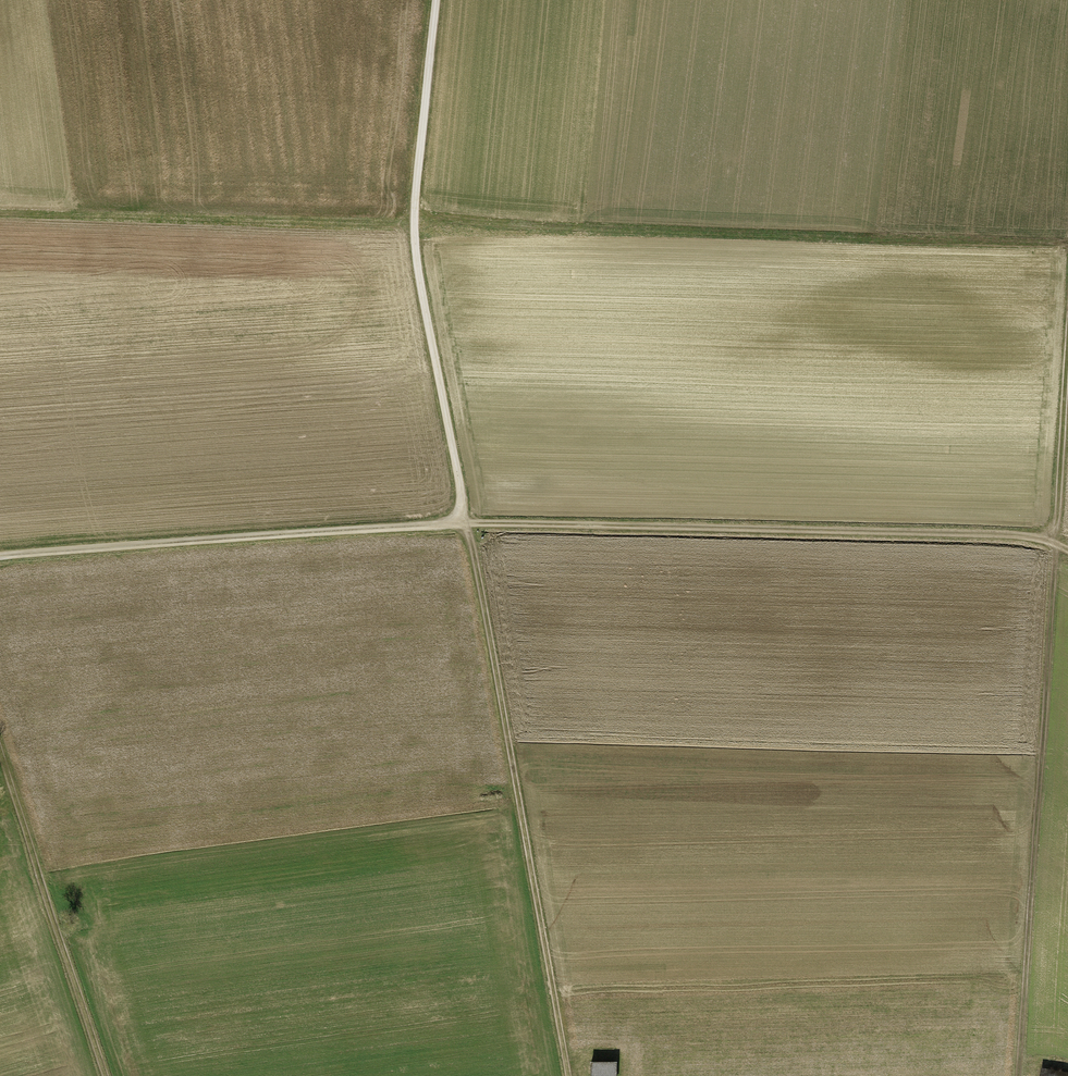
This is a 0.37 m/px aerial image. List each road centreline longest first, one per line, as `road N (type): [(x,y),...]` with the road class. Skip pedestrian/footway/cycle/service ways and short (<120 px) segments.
road 1 (track): [(1067,347),(1016,1075)]
road 2 (track): [(461,521),(1013,532),(1067,550)]
road 3 (track): [(461,521),(570,1075)]
road 4 (track): [(461,521),(413,240),(437,0)]
road 5 (track): [(0,551),(461,521)]
road 6 (track): [(0,762),(109,1075)]

